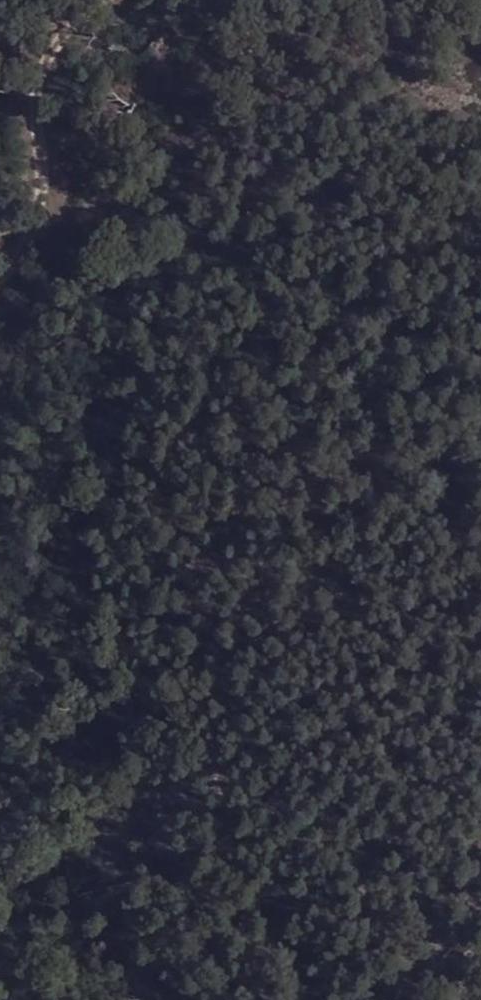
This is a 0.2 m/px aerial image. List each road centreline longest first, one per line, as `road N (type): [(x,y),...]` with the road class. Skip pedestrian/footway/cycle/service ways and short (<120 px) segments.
road 1 (track): [(101,0),(41,64),(34,120),(42,194),(36,221),(0,280)]

